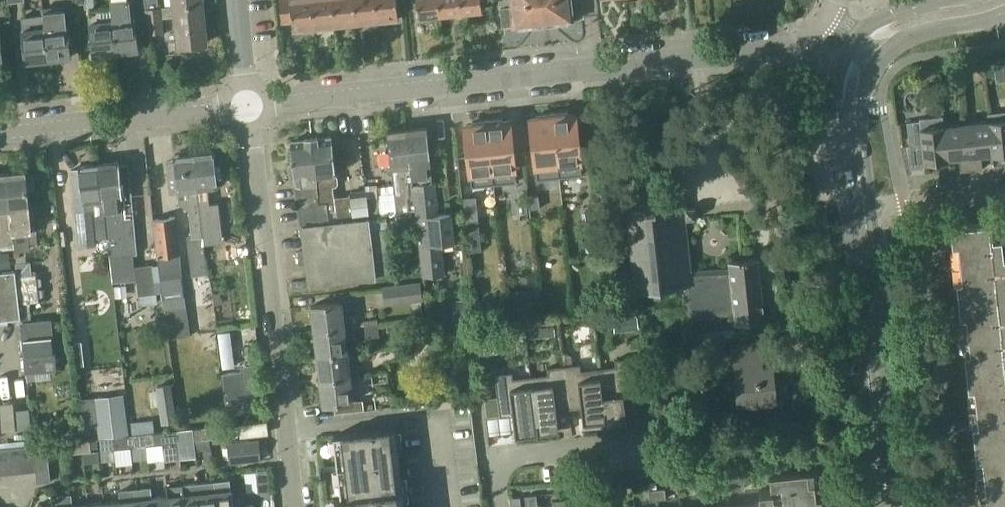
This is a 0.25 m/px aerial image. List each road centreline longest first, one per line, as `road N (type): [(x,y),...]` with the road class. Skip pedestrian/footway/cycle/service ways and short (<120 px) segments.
road 1 (residential): [(249,106),(787,48),(827,17)]
road 2 (residential): [(249,106),(296,506)]
road 3 (secondary): [(896,506),(865,204)]
road 4 (residential): [(0,134),(249,106)]
road 5 (secondary): [(856,40),(835,107),(848,174),(865,204)]
road 6 (secondary): [(865,204),(862,103),(879,58)]
road 7 (secondary): [(879,58),(925,32),(1004,15)]

